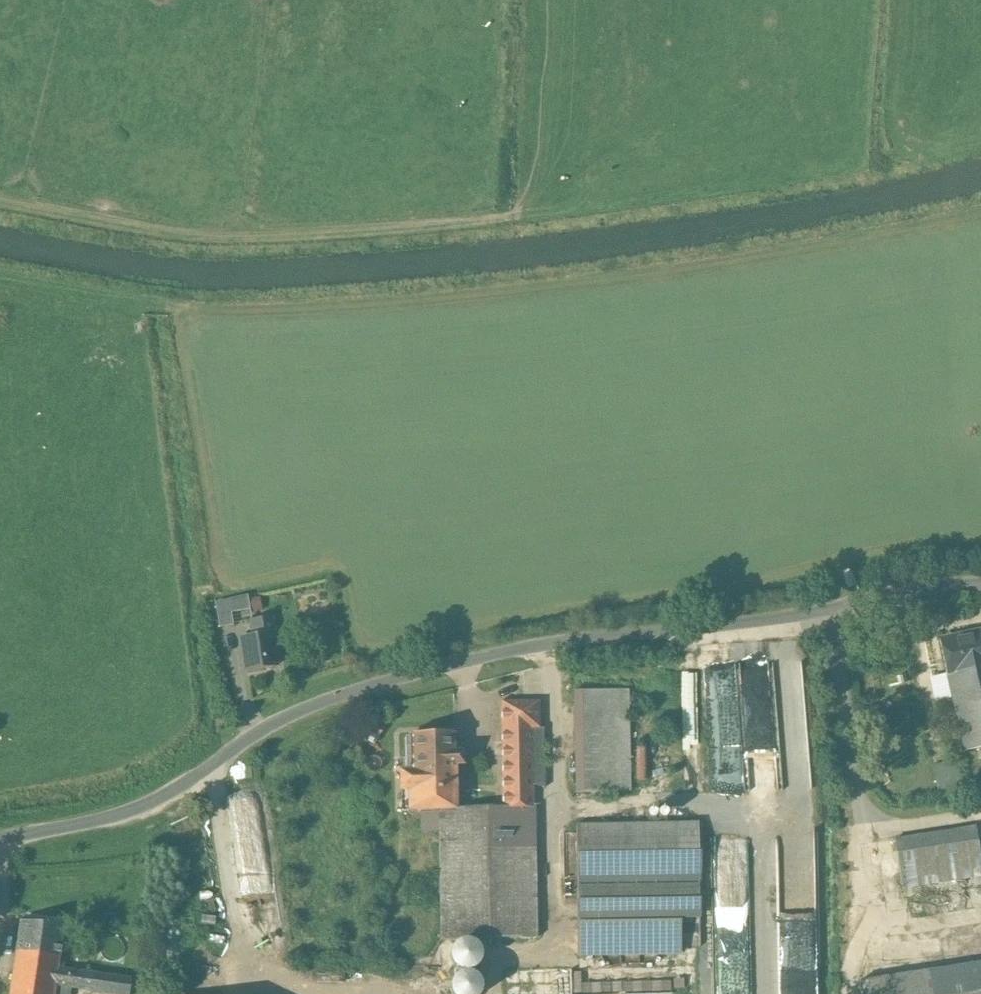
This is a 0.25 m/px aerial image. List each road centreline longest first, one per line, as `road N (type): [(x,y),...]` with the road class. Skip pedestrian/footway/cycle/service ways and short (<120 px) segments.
road 1 (unclassified): [(980,582),(749,619),(563,638),(452,662),(339,698),(222,752),(168,798),(85,827),(0,840)]

